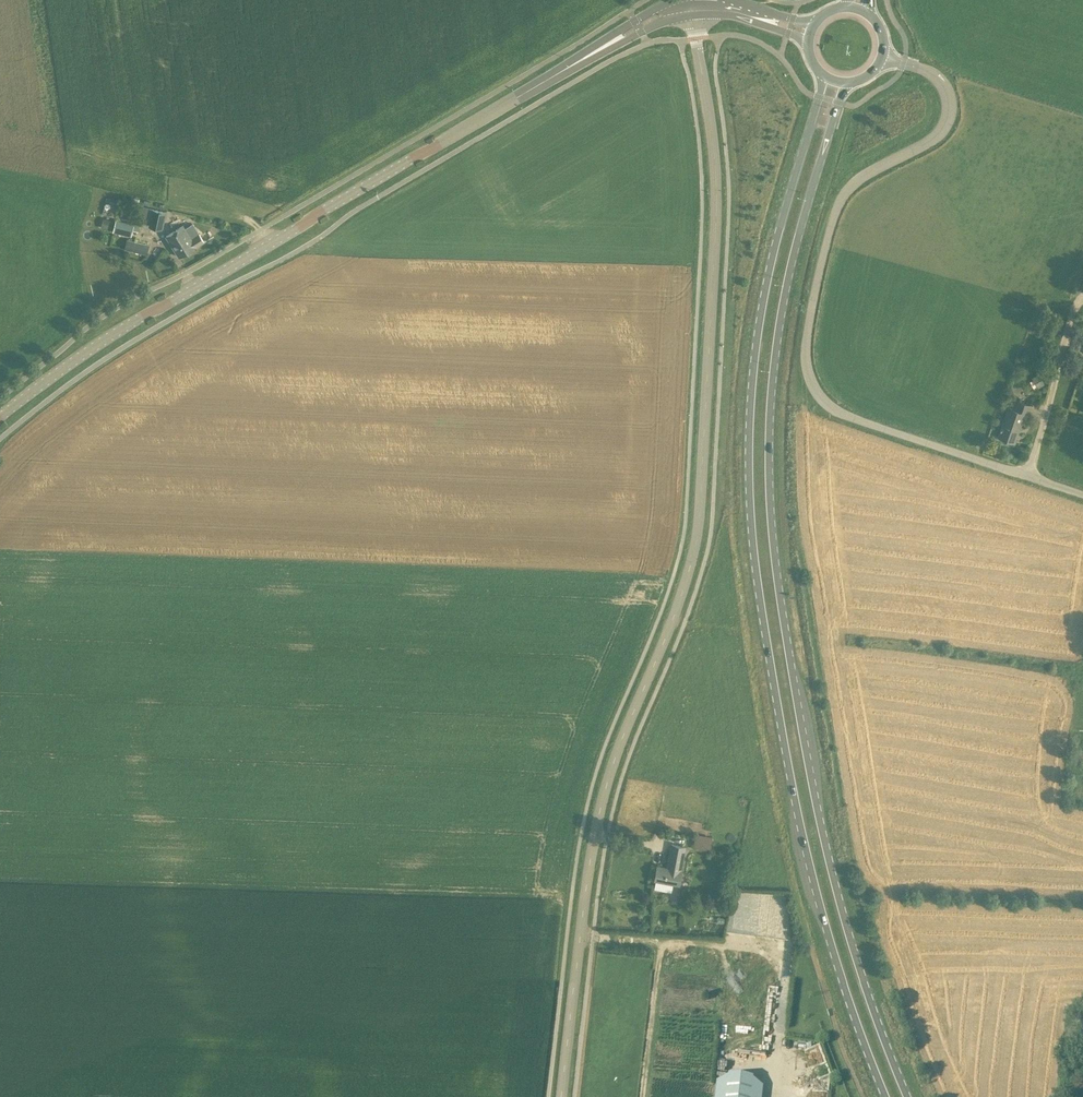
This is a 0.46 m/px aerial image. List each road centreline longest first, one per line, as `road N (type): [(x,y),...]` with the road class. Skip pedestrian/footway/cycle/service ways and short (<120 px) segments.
road 1 (unclassified): [(563,1096),(601,806),(699,533),(715,188),(689,6)]
road 2 (primary): [(825,77),(765,288),(752,374),(750,507),(800,823),(842,978),(885,1096)]
road 3 (primary): [(907,1096),(861,973),(819,820),(770,506),(785,298),(845,83)]
road 4 (unclassified): [(1082,495),(846,417),(819,396),(807,356),(809,324),(845,196),(935,140),(949,117),(951,101),(937,77),(881,59)]
road 5 (secondary): [(0,418),(122,328),(608,43)]
road 6 (track): [(643,1096),(663,944),(761,952),(783,981),(780,1026)]

